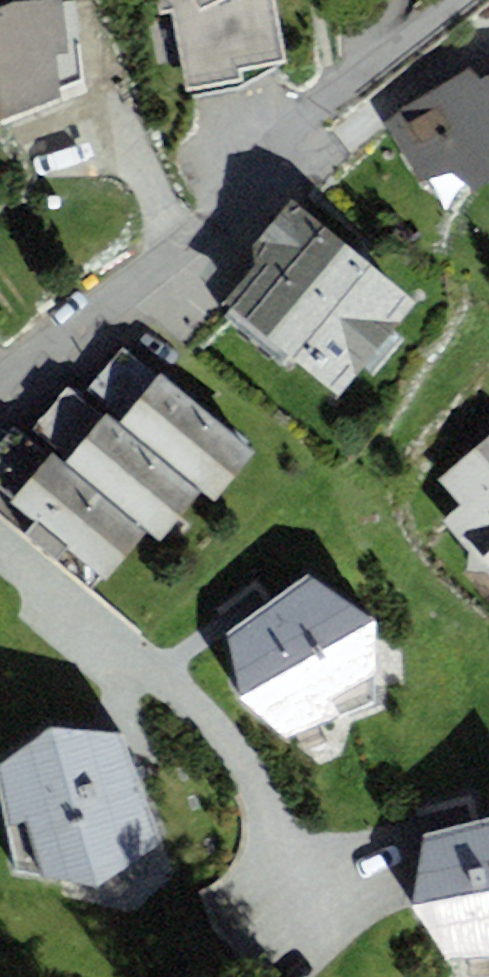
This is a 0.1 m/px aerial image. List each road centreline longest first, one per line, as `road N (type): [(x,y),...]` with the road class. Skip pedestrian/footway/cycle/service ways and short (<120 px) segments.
road 1 (residential): [(0,383),(126,294),(259,180),(326,103),(460,0)]

